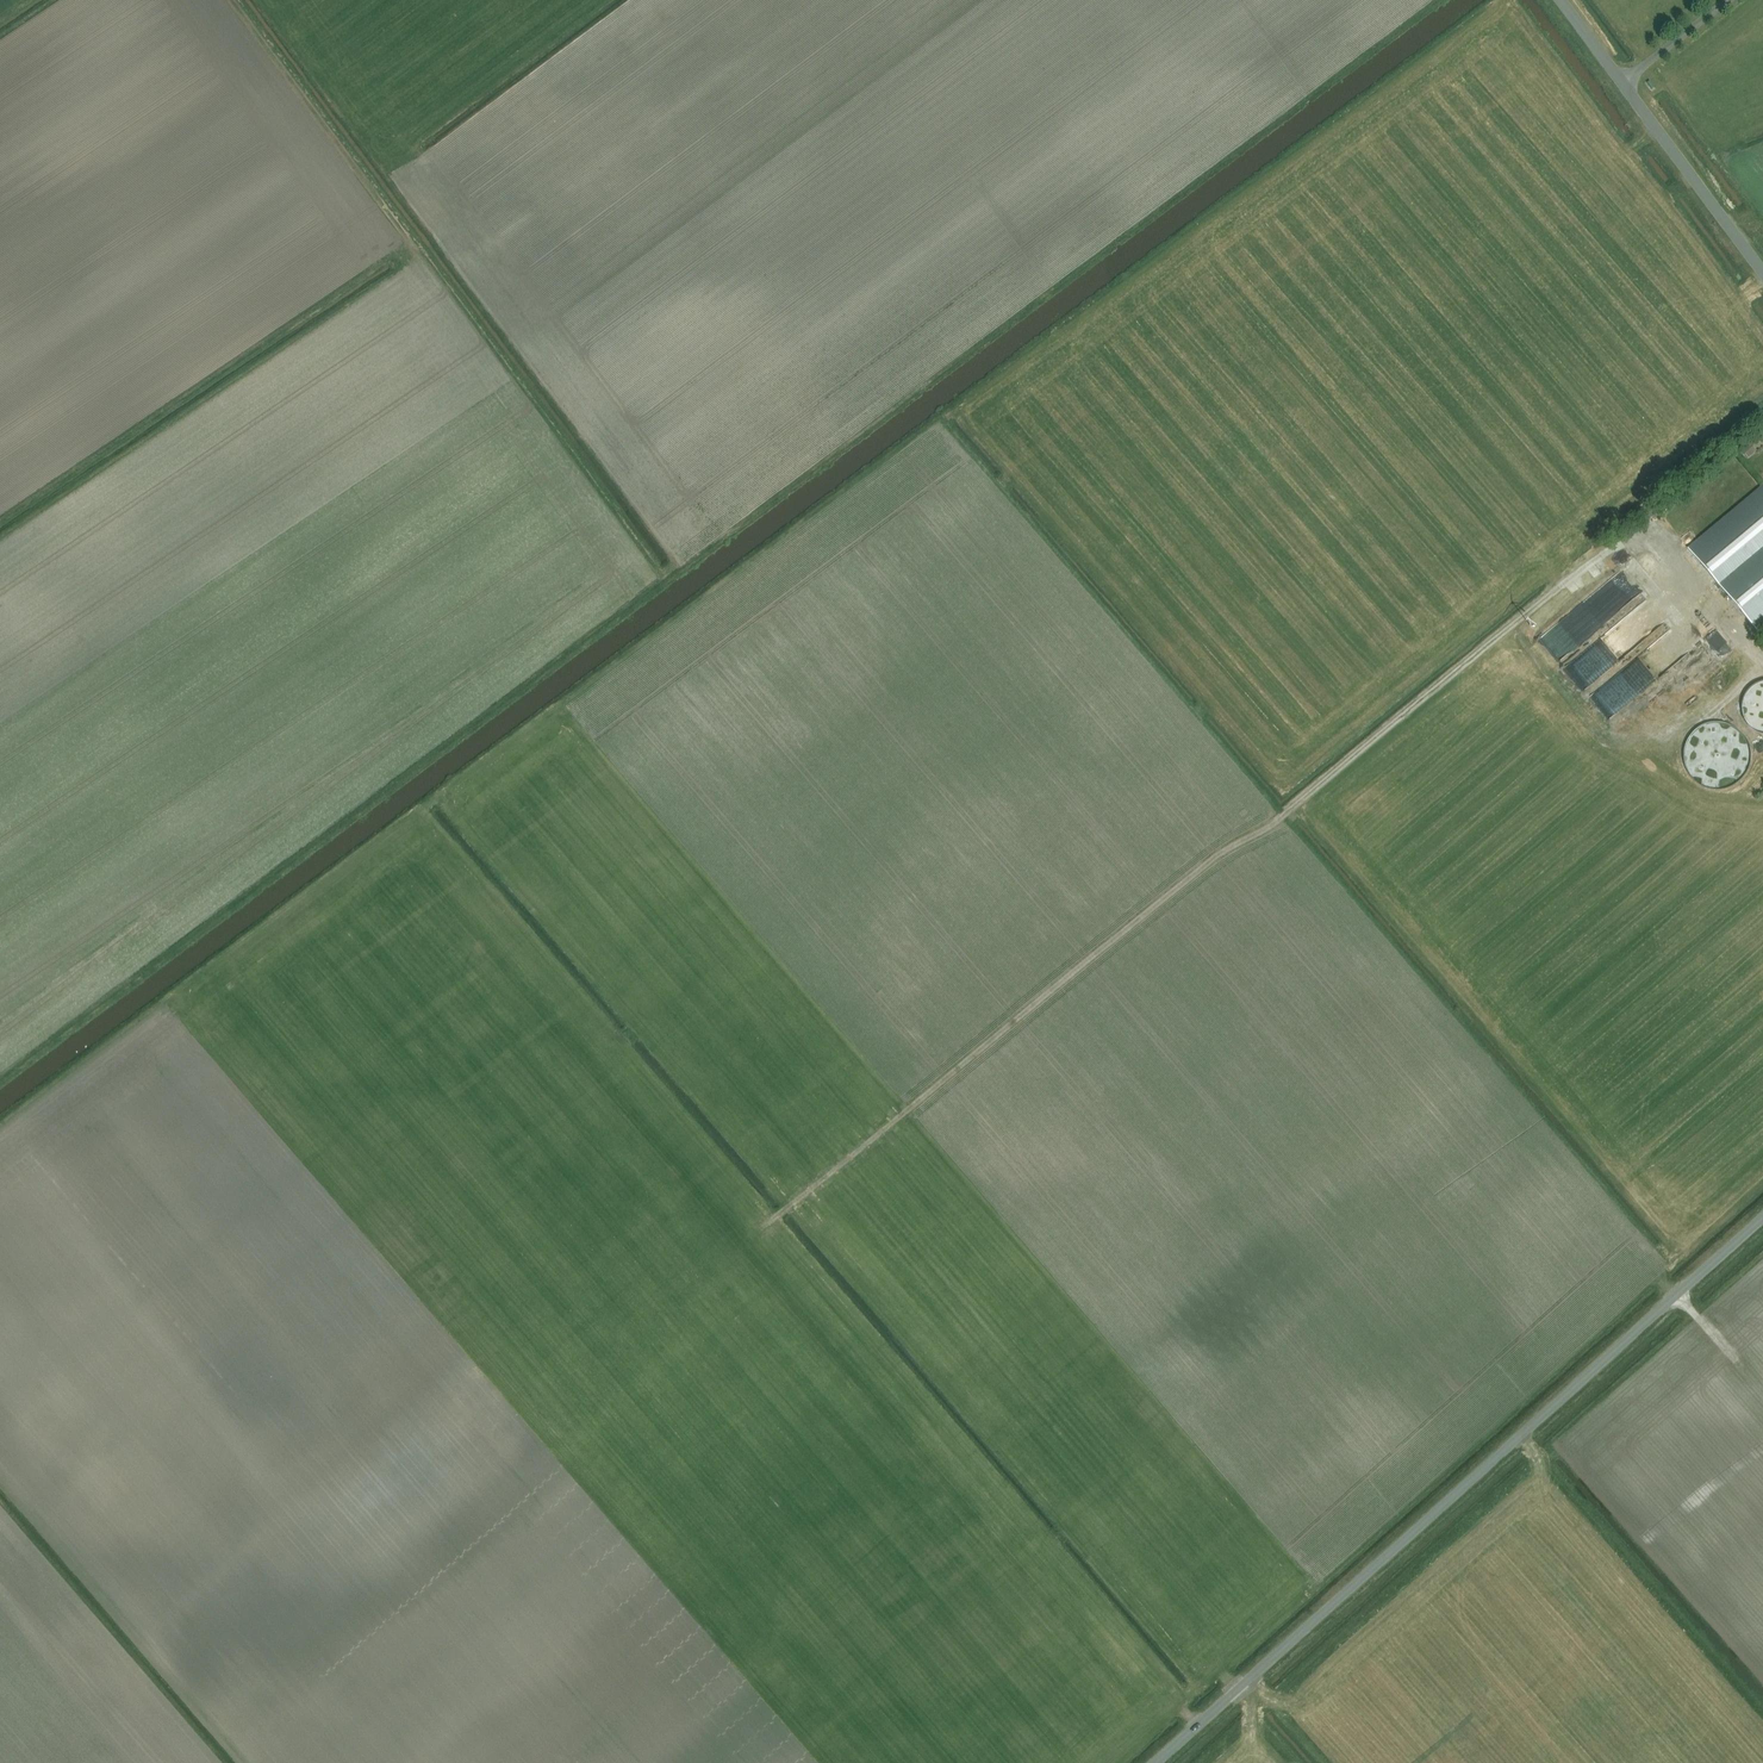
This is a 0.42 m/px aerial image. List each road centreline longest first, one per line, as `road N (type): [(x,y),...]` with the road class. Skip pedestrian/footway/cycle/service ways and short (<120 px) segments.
road 1 (unclassified): [(1152,1762),(1762,1216)]
road 2 (unclassified): [(1762,270),(1559,0)]

